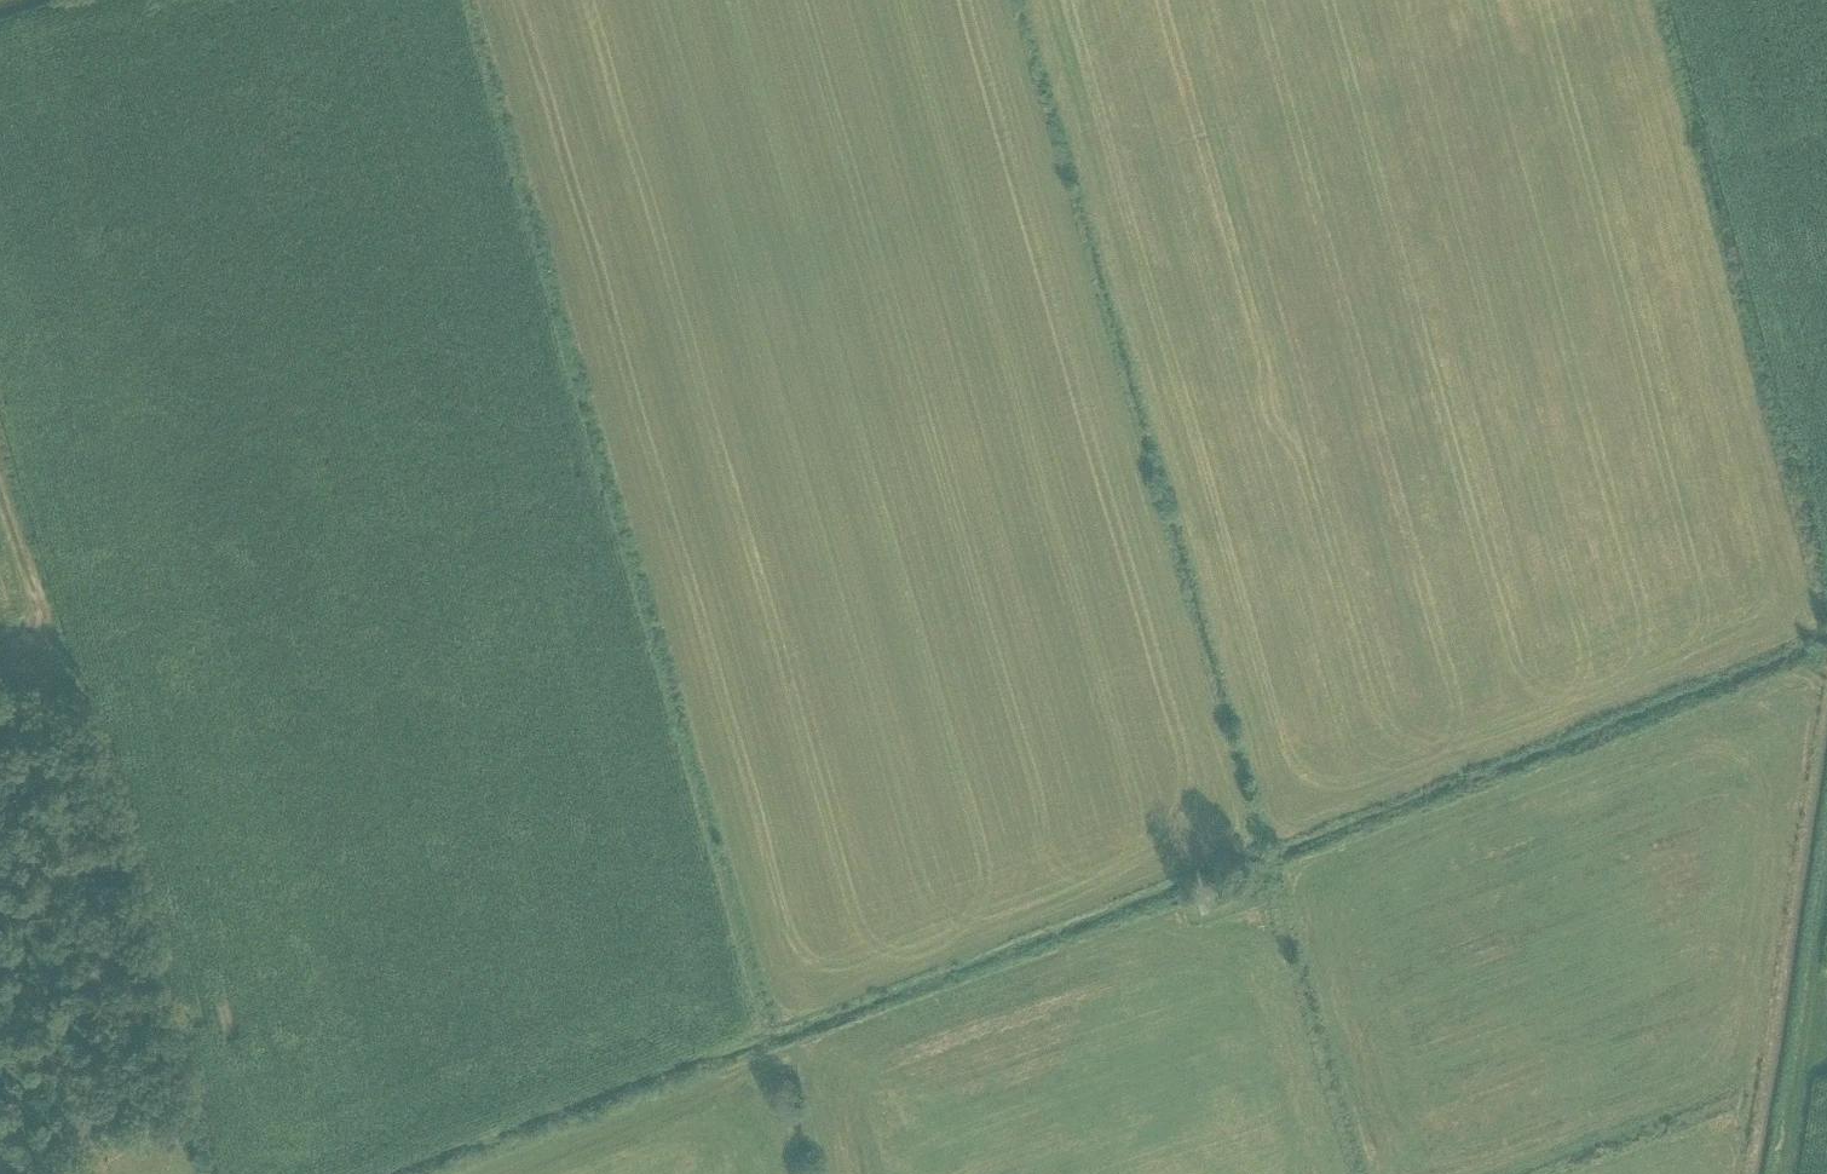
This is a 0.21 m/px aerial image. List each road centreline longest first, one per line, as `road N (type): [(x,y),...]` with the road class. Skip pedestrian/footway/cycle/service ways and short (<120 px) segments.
road 1 (track): [(93,1121),(70,1079),(0,845)]
road 2 (track): [(0,662),(42,619),(0,477)]

